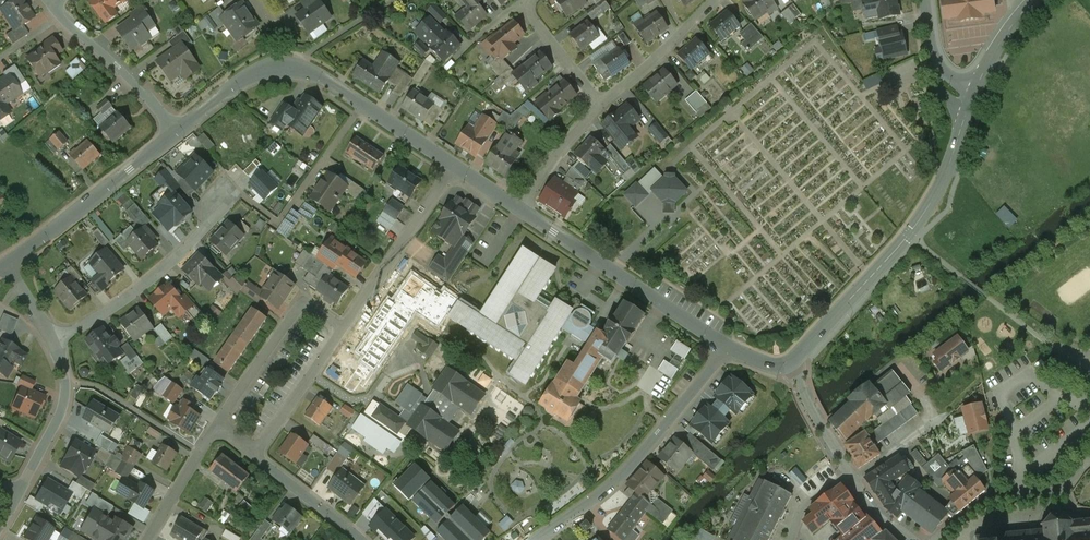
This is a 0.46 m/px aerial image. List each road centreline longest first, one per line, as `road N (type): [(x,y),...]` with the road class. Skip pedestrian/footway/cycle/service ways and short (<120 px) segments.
road 1 (tertiary): [(454,167),(298,66),(254,72),(179,129)]
road 2 (tertiary): [(791,363),(910,234),(938,190),(970,103)]
road 3 (residential): [(729,348),(635,461),(536,539)]
road 4 (tertiary): [(729,348),(522,211)]
road 5 (residential): [(53,342),(177,256),(207,226),(224,194)]
road 6 (tertiary): [(179,129),(7,264)]
road 7 (residential): [(344,328),(303,300),(217,425)]
road 8 (residential): [(454,167),(344,328)]
road 9 (residential): [(179,129),(53,6)]
road 10 (residential): [(1089,465),(1047,496),(1019,490),(993,499),(943,539)]
road 11 (residential): [(53,342),(65,394),(20,488)]
road 12 (residential): [(601,107),(713,0)]
road 13 (residential): [(344,328),(256,455)]
road 14 (residential): [(217,425),(147,539)]
road 15 (residential): [(256,455),(360,539)]
road 16 (residential): [(522,211),(559,151),(601,107)]
road 17 (residential): [(601,107),(524,5)]
road 18 (tertiary): [(970,103),(1034,0)]
road 19 (residential): [(848,469),(791,363)]

